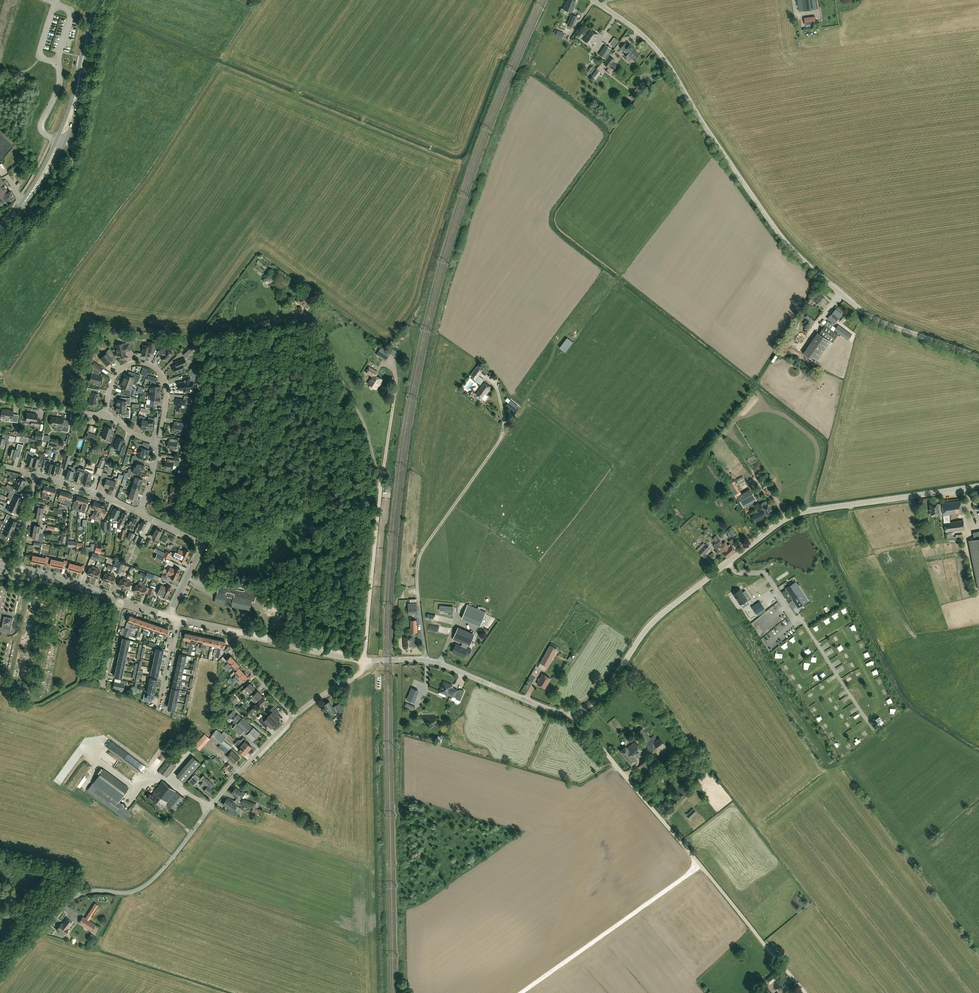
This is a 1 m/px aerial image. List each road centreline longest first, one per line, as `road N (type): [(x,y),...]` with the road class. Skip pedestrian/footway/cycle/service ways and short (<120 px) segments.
road 1 (tertiary): [(365,661),(432,661),(540,706),(577,711),(605,691),(664,611),(794,514),(978,486)]
road 2 (unclassified): [(978,357),(873,318),(791,248),(664,59),(600,4)]
road 3 (unclassified): [(0,977),(72,899),(133,892),(157,875),(296,715)]
road 4 (track): [(806,992),(577,711)]
road 5 (track): [(426,660),(418,562),(501,436),(494,382)]
road 6 (track): [(365,661),(395,395)]
road 7 (track): [(518,992),(700,864)]
road 8 (track): [(293,313),(317,326),(382,477)]
road 9 (residential): [(158,441),(167,389),(148,363),(116,372),(105,415)]
road 10 (unclassified): [(77,148),(106,0)]
road 11 (residential): [(167,617),(200,546),(140,512)]
road 12 (primary): [(80,73),(23,205)]
road 13 (tertiary): [(233,632),(365,661)]
road 14 (unclassified): [(0,257),(55,193),(77,148)]

